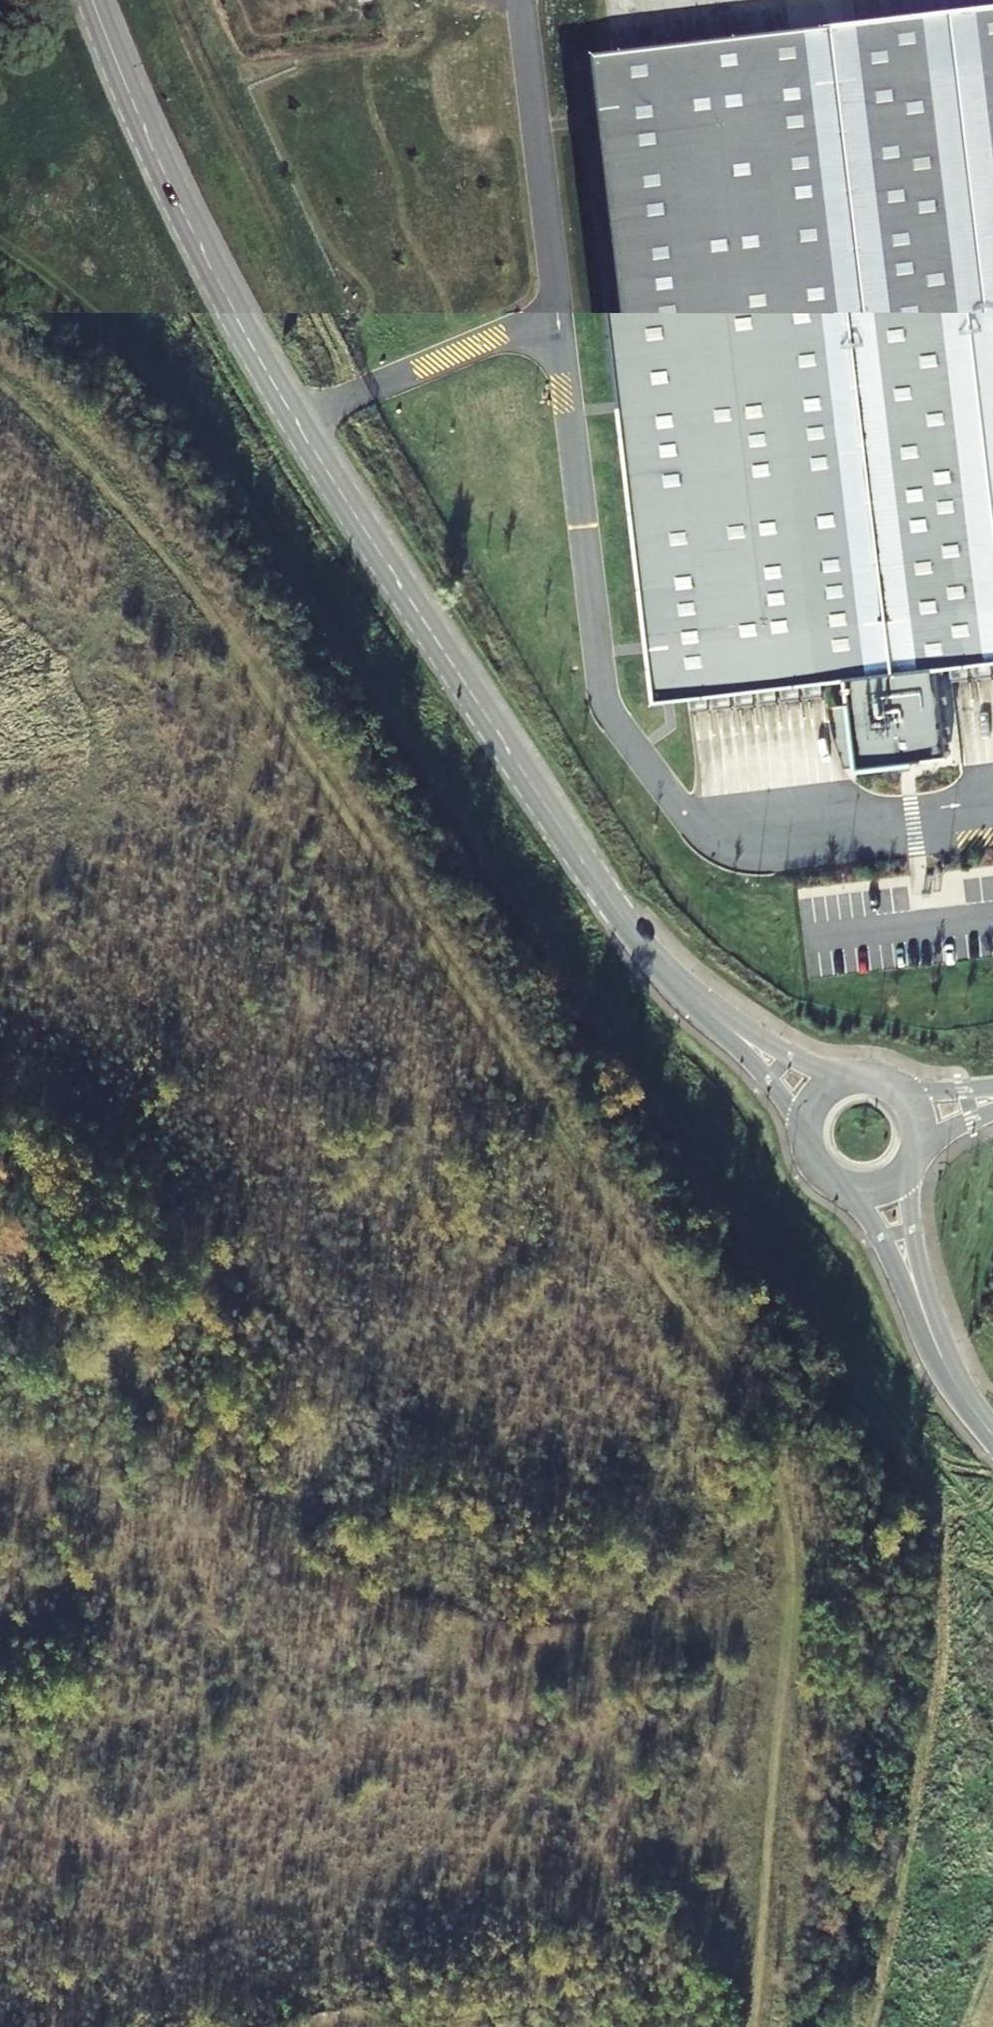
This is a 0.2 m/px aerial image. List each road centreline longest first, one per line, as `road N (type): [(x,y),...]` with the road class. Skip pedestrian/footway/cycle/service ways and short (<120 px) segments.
road 1 (tertiary): [(98,0),(134,101),(242,325),(629,933),(681,992),(780,1068),(814,1084)]
road 2 (tertiary): [(879,1182),(937,1353),(992,1429)]
road 3 (tertiary): [(879,1182),(896,1172),(917,1139),(914,1101),(903,1084),(869,1066),(849,1066),(814,1084)]
road 4 (tertiary): [(814,1084),(798,1120),(808,1158),(839,1182),(879,1182)]

